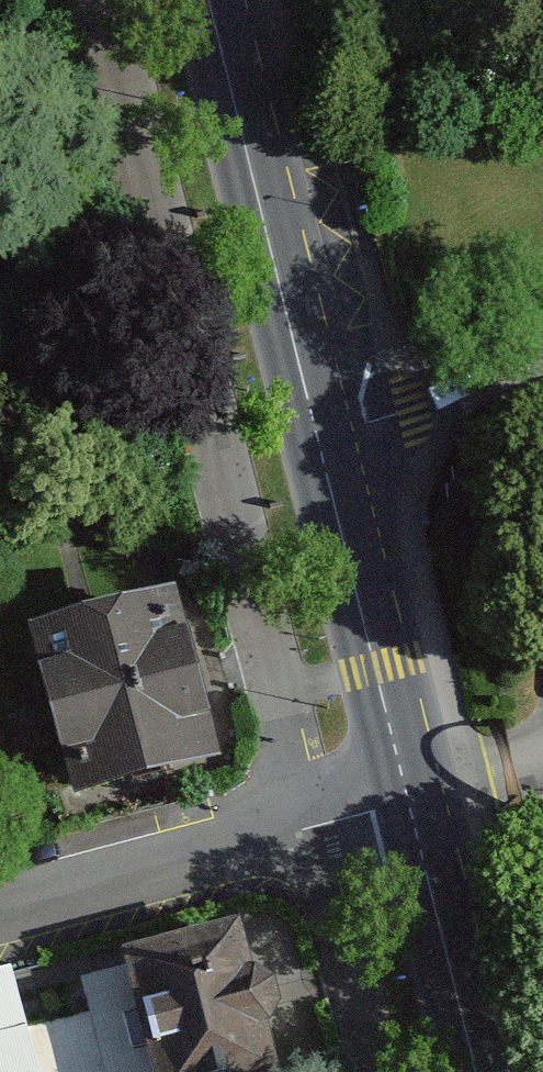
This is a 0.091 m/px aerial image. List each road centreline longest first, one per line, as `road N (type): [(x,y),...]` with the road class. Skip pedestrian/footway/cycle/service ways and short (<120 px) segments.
road 1 (primary): [(318,436),(209,0)]
road 2 (residential): [(407,801),(0,907)]
road 3 (primary): [(407,801),(318,436)]
road 4 (primary): [(476,1071),(407,801)]
road 5 (residential): [(542,364),(318,436)]

